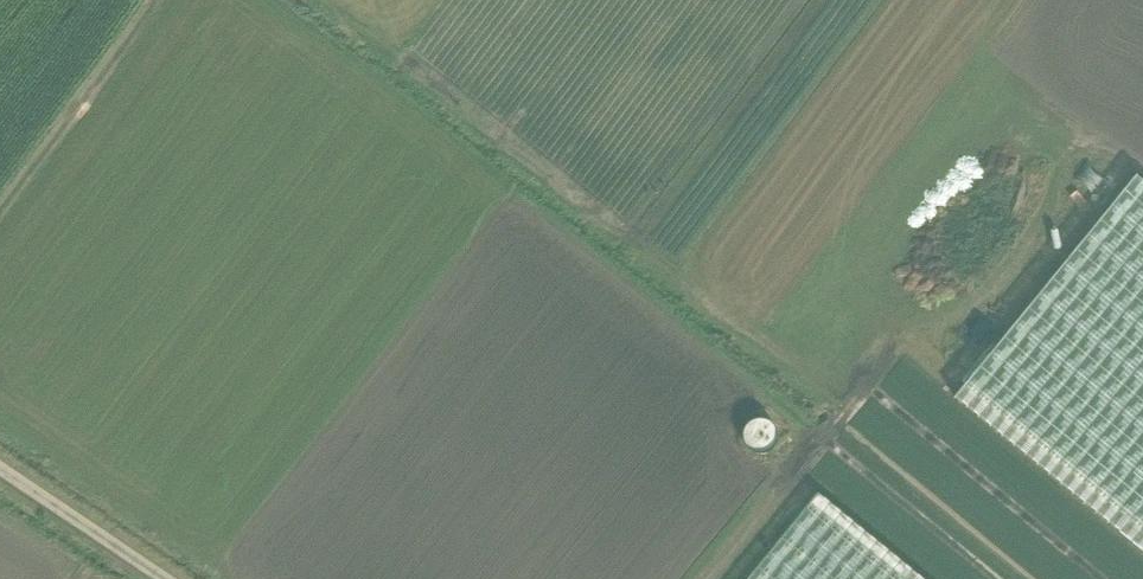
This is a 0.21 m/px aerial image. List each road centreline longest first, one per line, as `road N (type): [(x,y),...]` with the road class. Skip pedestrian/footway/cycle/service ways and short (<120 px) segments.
road 1 (unclassified): [(176,578),(0,460)]

